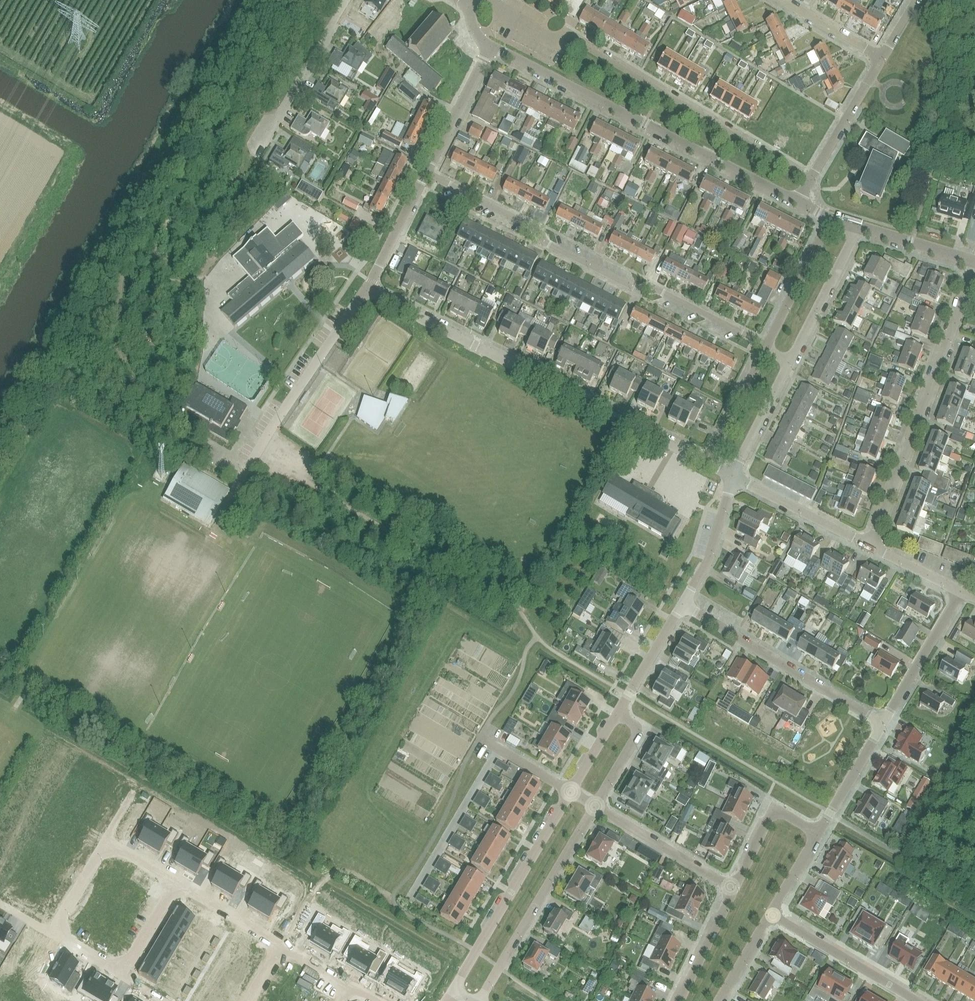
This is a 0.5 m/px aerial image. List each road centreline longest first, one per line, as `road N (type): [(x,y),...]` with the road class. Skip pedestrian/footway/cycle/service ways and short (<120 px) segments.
road 1 (residential): [(766,346),(545,243),(533,227),(426,173)]
road 2 (residential): [(706,463),(365,290)]
road 3 (residential): [(798,202),(490,46)]
road 4 (residential): [(869,546),(974,266)]
road 5 (residential): [(810,180),(565,35),(553,42)]
road 6 (residential): [(882,724),(682,605)]
road 7 (residential): [(453,991),(570,792)]
road 8 (residential): [(595,806),(479,1000)]
road 9 (residential): [(243,478),(365,290)]
road 10 (residential): [(255,158),(347,0)]
road 11 (residential): [(770,914),(917,1000)]
road 12 (residential): [(595,806),(734,889)]
road 13 (residential): [(882,724),(960,592)]
road 14 (residential): [(789,362),(858,226)]
road 15 (residential): [(869,546),(733,477)]
road 16 (residential): [(766,346),(831,218)]
road 17 (residential): [(426,173),(490,46)]
road 18 (residential): [(810,180),(882,58)]
road 19 (residential): [(817,834),(773,808),(734,889)]
road 20 (residential): [(682,605),(708,560),(733,477)]
road 21 (residential): [(365,290),(426,173)]
road 22 (residential): [(733,477),(789,362)]
road 23 (residential): [(817,834),(882,724)]
road 24 (residential): [(616,714),(682,605)]
road 25 (residential): [(706,463),(764,350)]
road 26 (residential): [(734,889),(679,1000)]
road 27 (residential): [(858,226),(974,261)]
road 28 (residential): [(280,945),(176,883)]

